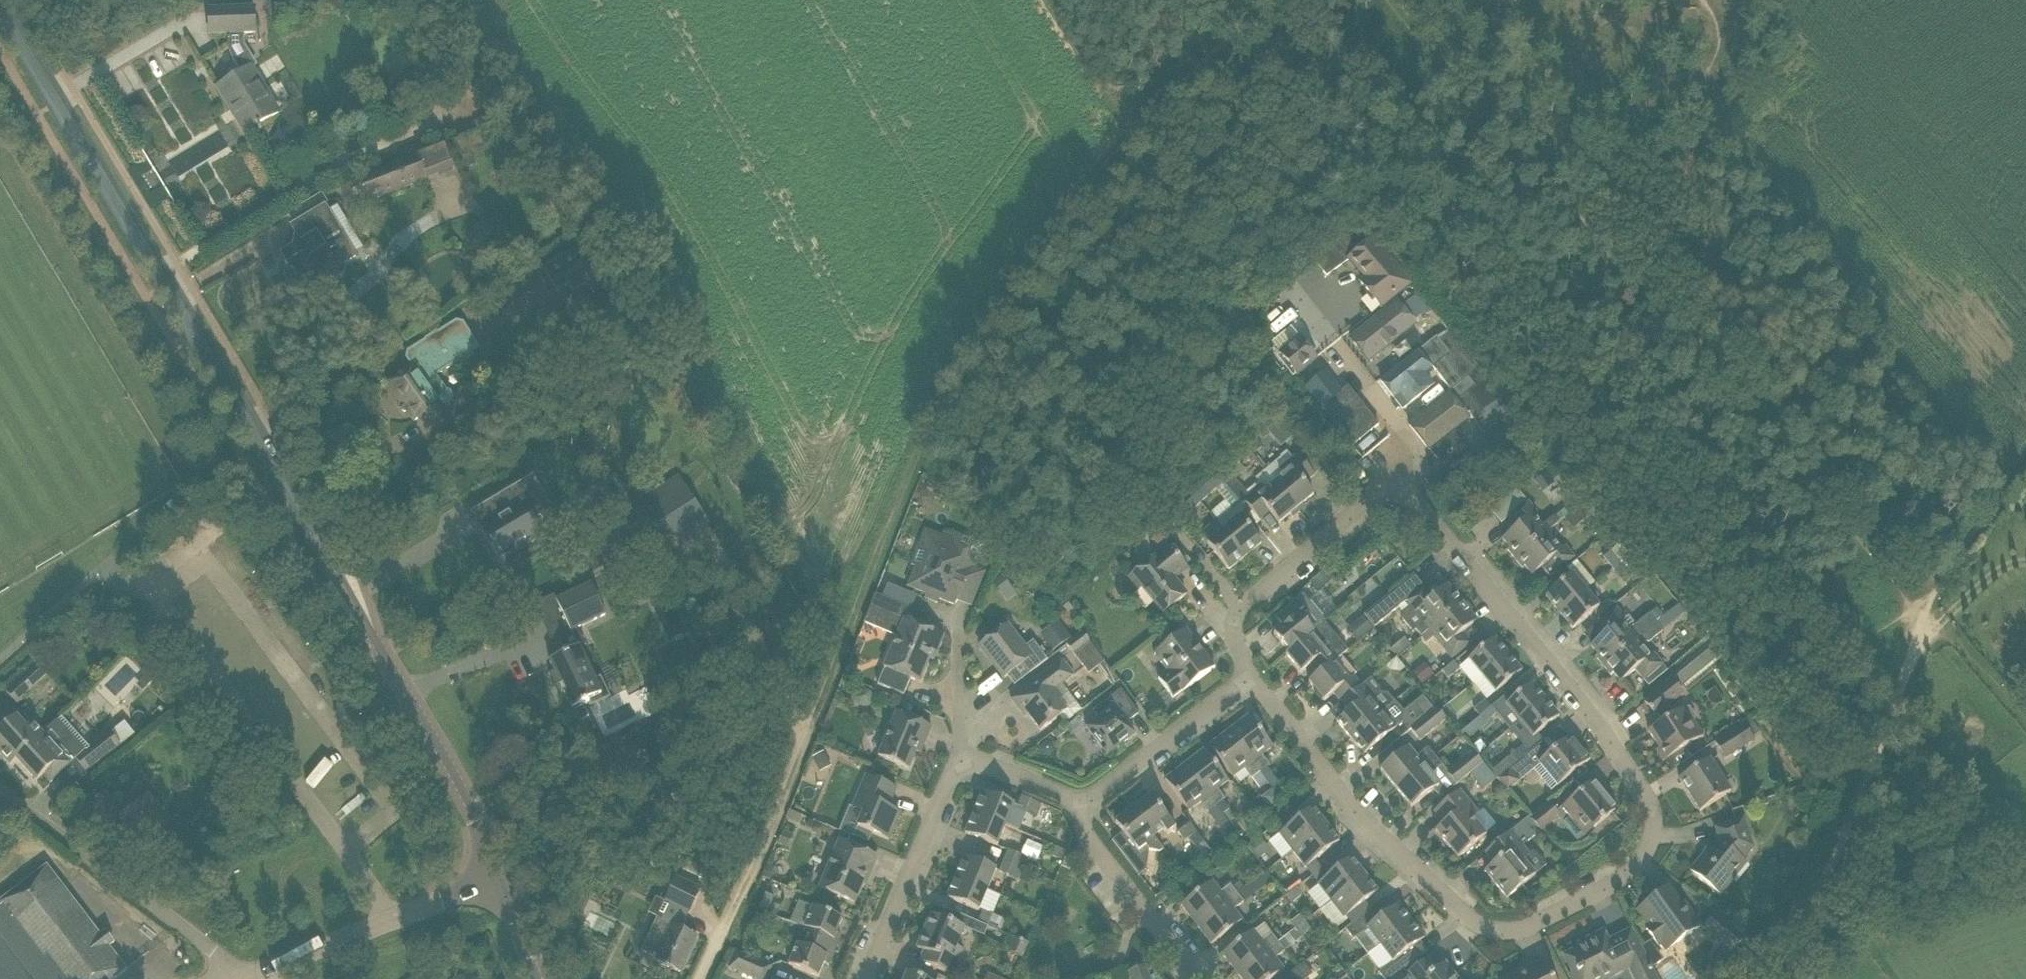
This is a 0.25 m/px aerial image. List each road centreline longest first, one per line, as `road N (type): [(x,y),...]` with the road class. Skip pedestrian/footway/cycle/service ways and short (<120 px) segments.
road 1 (track): [(701,978),(813,728),(943,400),(988,316),(1099,175),(1262,0)]
road 2 (tertiary): [(500,877),(452,768),(0,8)]
road 3 (track): [(1237,26),(1314,70),(1495,252),(1547,347),(1693,527),(1706,552),(1711,640),(1755,653),(1877,744)]
road 4 (residential): [(1414,501),(1609,737),(1651,807),(1653,830),(1641,857),(1536,928),(1499,939),(1467,923),(1419,875),(1249,676)]
road 5 (track): [(1392,0),(1920,612)]
road 6 (track): [(1756,978),(1824,881),(1920,612)]
road 7 (track): [(1675,115),(1632,159),(1586,174),(1418,0)]
road 8 (residential): [(243,971),(0,795)]
road 9 (residential): [(1249,676),(1230,633),(1239,606),(1373,498),(1394,493),(1414,501)]
road 10 (residential): [(243,971),(500,877)]
road 11 (residential): [(865,978),(962,754)]
road 12 (residential): [(1082,807),(1249,676)]
road 13 (residential): [(1196,978),(1082,834),(1082,807)]
road 14 (unclassified): [(1414,501),(1420,452),(1322,326)]
road 15 (track): [(1920,612),(2025,462)]
road 16 (track): [(1920,612),(2025,722)]
road 17 (track): [(1711,640),(1603,729)]
road 18 (residential): [(1082,807),(962,754)]
road 19 (track): [(1530,119),(1538,47),(1559,0)]
road 20 (unclassified): [(962,754),(958,634)]

